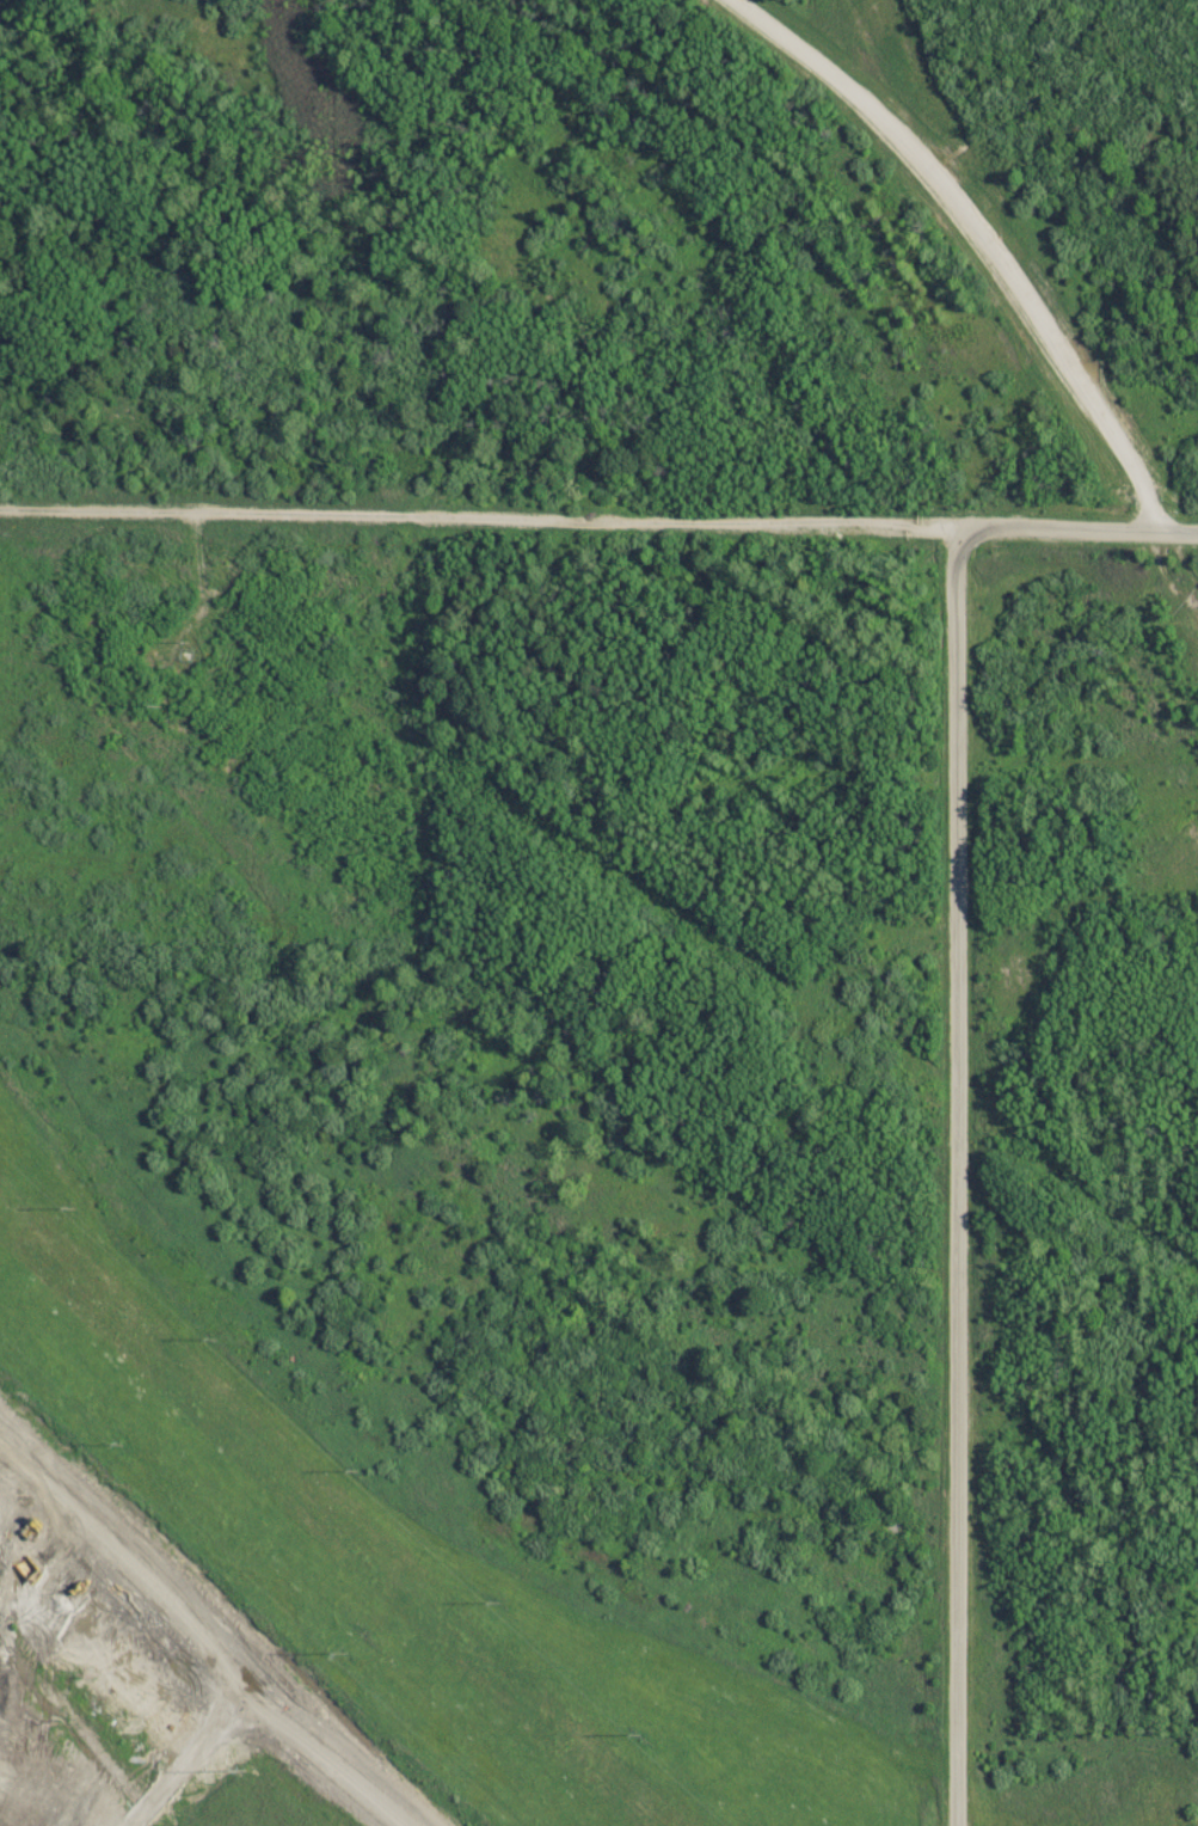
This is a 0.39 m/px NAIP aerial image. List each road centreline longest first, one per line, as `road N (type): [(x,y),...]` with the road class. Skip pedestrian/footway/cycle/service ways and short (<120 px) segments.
road 1 (residential): [(955,1825),(957,541)]
road 2 (residential): [(0,523),(1197,545)]

